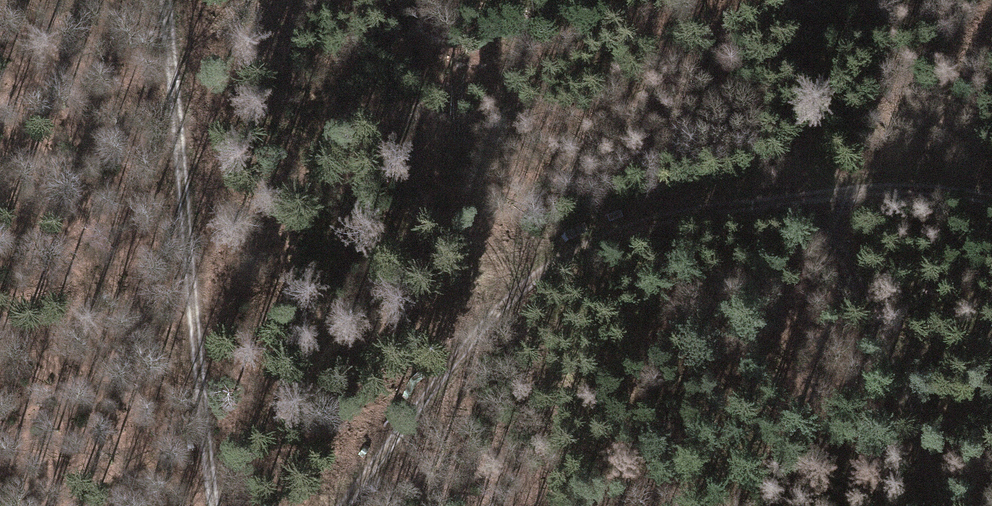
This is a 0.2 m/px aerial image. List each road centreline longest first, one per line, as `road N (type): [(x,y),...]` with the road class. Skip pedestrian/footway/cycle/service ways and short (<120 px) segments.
road 1 (track): [(347,505),(525,290),(680,209),(915,188),(991,204)]
road 2 (track): [(226,505),(159,0)]
road 3 (track): [(823,196),(935,505)]

